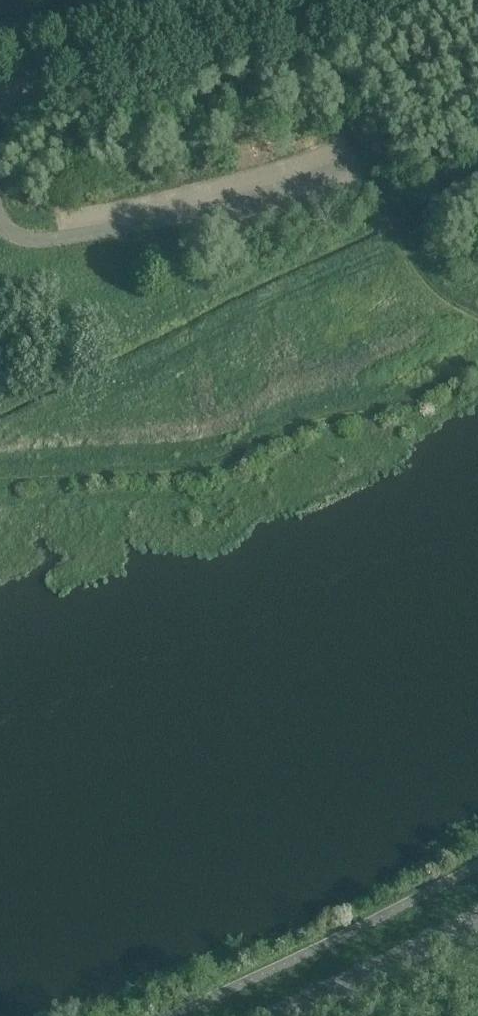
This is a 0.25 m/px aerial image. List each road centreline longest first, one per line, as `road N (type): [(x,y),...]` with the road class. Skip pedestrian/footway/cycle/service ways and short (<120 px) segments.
road 1 (tertiary): [(0,86),(252,37),(370,0)]
road 2 (tertiary): [(477,919),(279,1015)]
road 3 (track): [(477,319),(437,303),(419,286),(359,160)]

